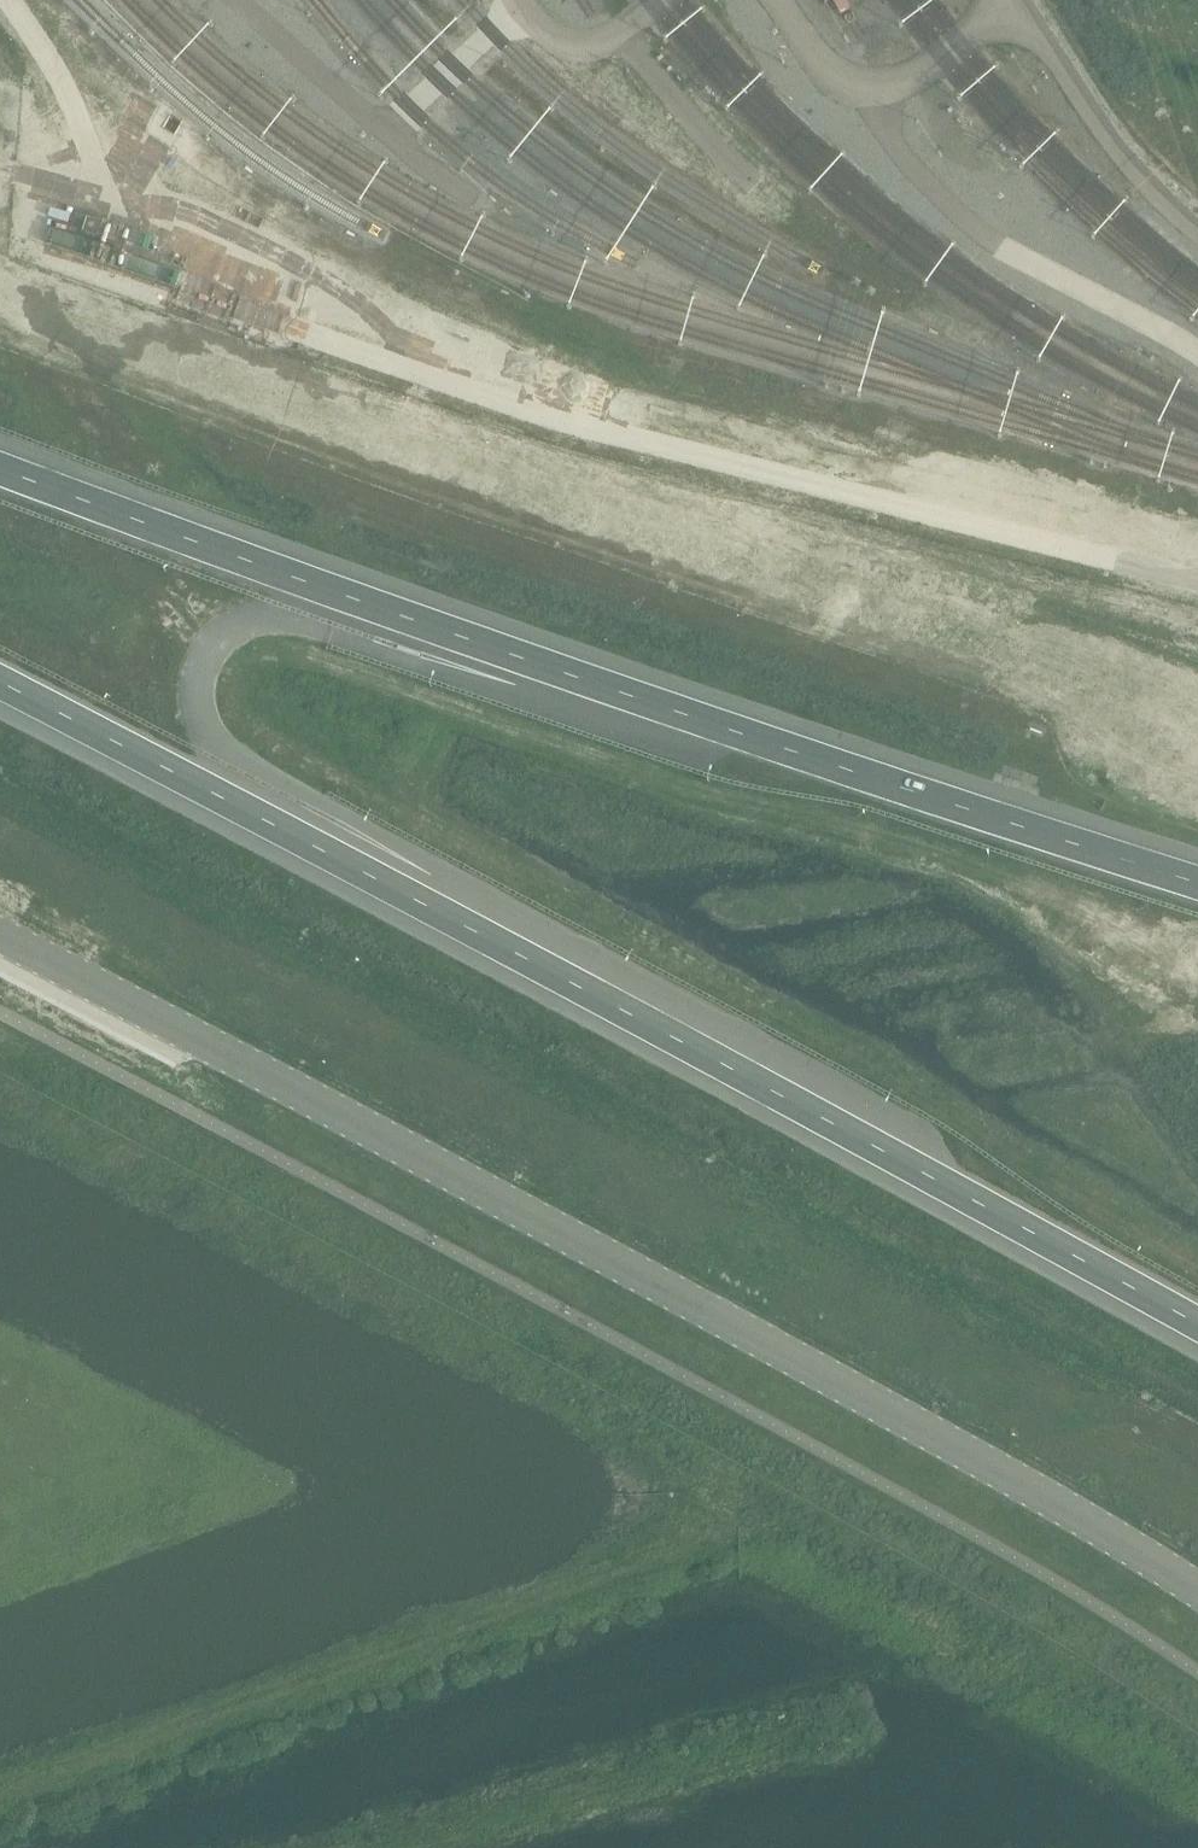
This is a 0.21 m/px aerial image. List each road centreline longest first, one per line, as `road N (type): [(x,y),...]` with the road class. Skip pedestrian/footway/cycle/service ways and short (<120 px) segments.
road 1 (unclassified): [(0,937),(810,1364),(1197,1595)]
road 2 (trunk): [(0,681),(1197,1324)]
road 3 (trunk): [(1197,881),(590,683),(0,469)]

